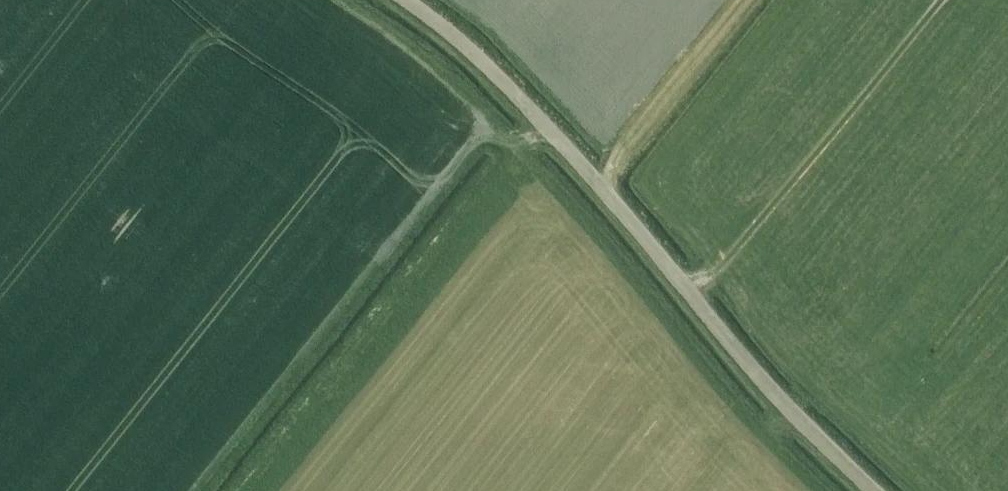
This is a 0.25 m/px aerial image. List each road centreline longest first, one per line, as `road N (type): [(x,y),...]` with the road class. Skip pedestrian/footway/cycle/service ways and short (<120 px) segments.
road 1 (track): [(879,490),(796,411),(610,190),(462,40),(407,0)]

